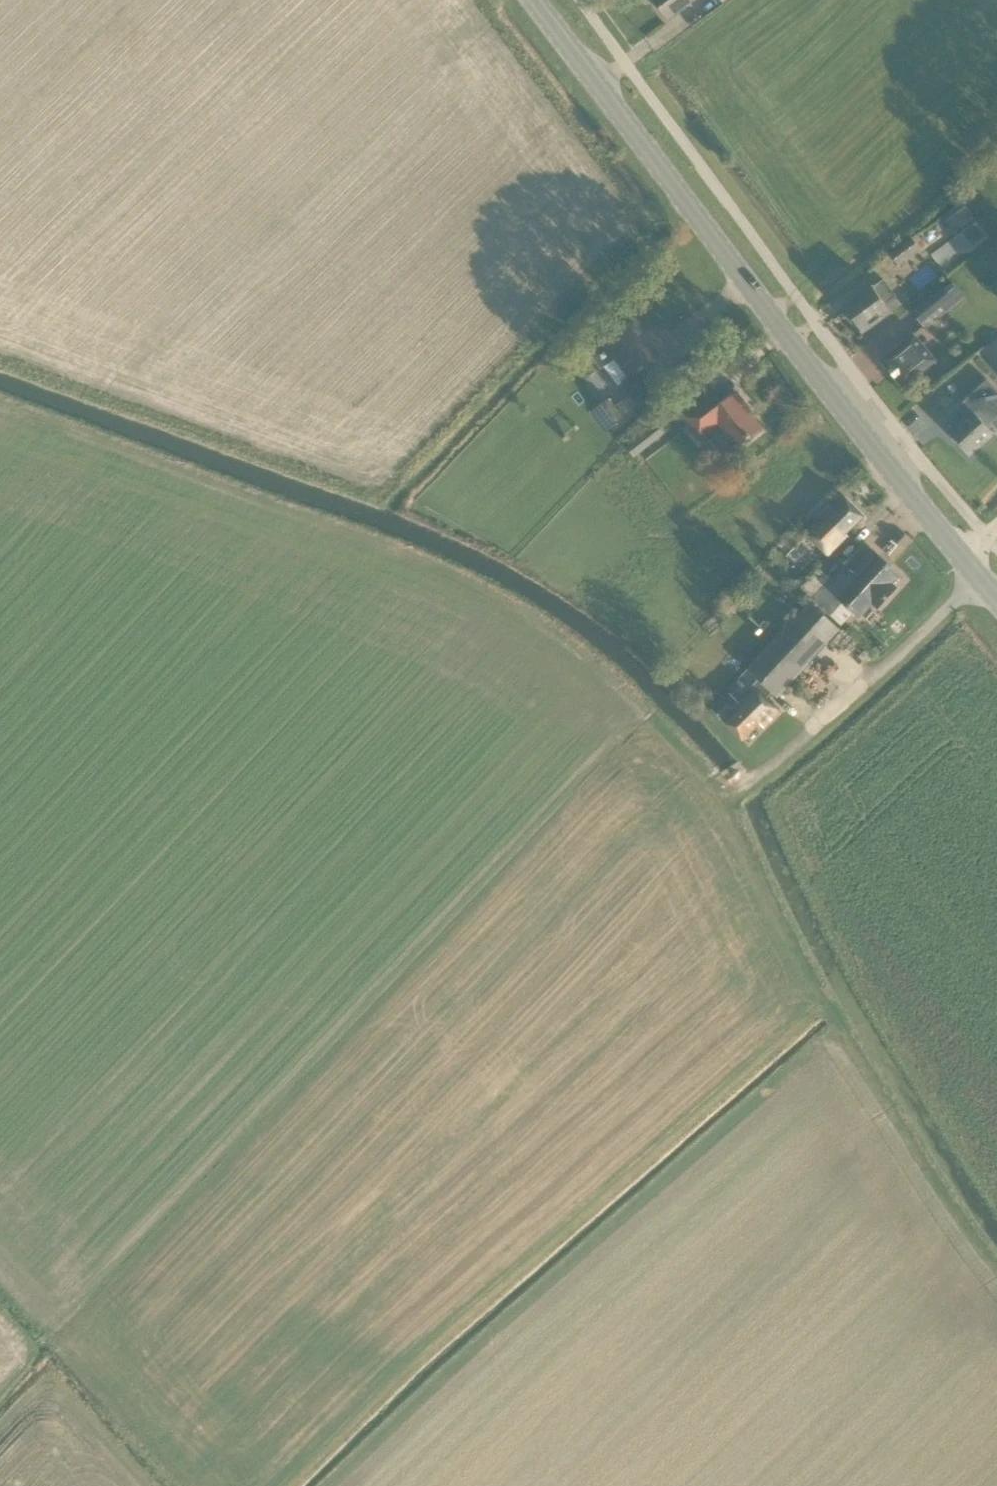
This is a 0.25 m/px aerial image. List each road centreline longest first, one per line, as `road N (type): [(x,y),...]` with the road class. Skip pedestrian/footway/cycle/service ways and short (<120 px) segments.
road 1 (primary): [(966,560),(535,0)]

